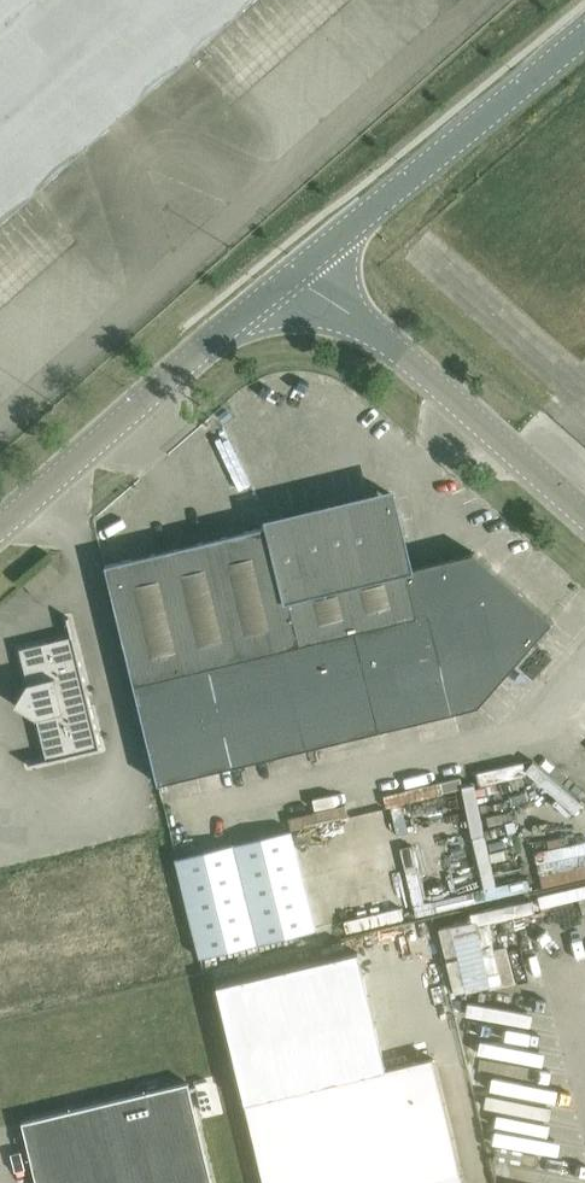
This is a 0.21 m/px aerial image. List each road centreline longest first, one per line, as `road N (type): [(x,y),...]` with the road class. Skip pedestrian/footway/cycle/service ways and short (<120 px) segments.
road 1 (unclassified): [(0,529),(215,340),(249,320),(324,310)]
road 2 (unclassified): [(324,310),(330,244),(584,35)]
road 3 (unclassified): [(324,310),(378,331),(584,517)]

